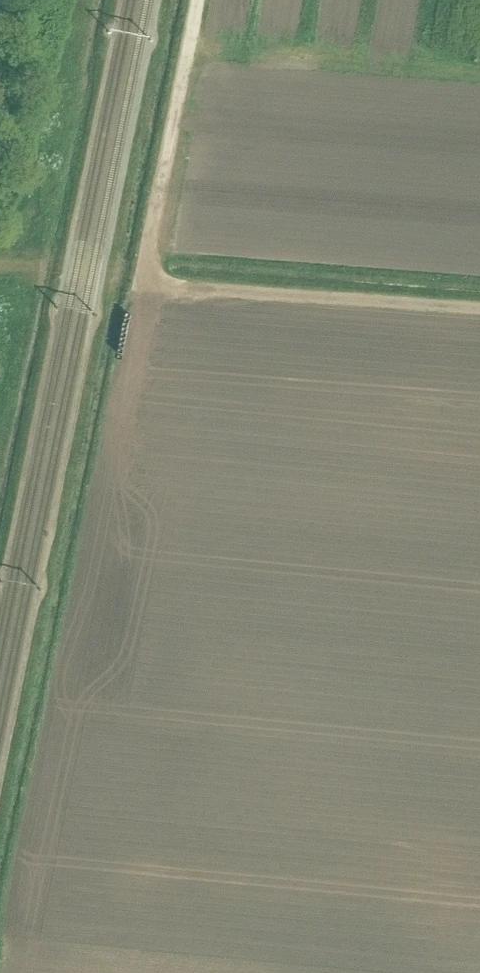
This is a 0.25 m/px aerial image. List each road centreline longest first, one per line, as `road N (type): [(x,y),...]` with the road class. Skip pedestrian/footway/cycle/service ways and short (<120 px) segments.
road 1 (track): [(143,281),(479,307)]
road 2 (track): [(143,281),(198,0)]

